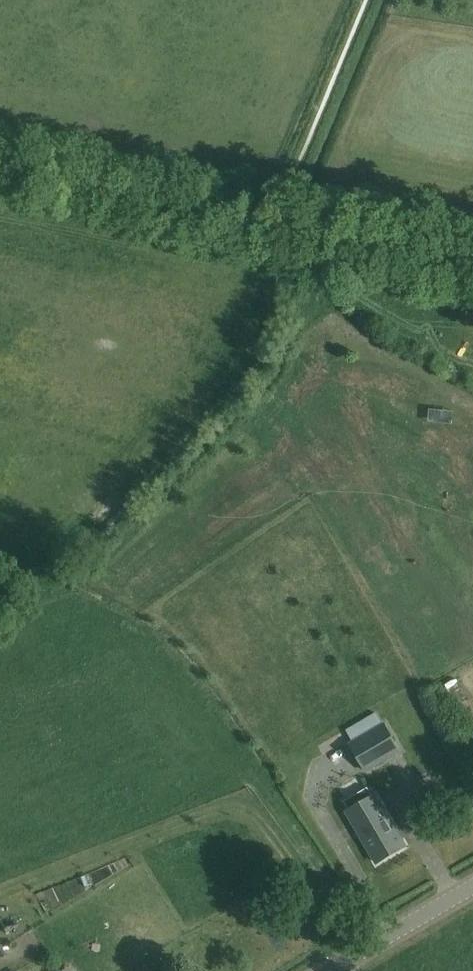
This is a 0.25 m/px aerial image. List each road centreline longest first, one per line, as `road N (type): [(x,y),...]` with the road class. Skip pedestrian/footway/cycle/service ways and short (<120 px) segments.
road 1 (unclassified): [(472,263),(0,167)]
road 2 (tertiary): [(327,970),(472,886)]

